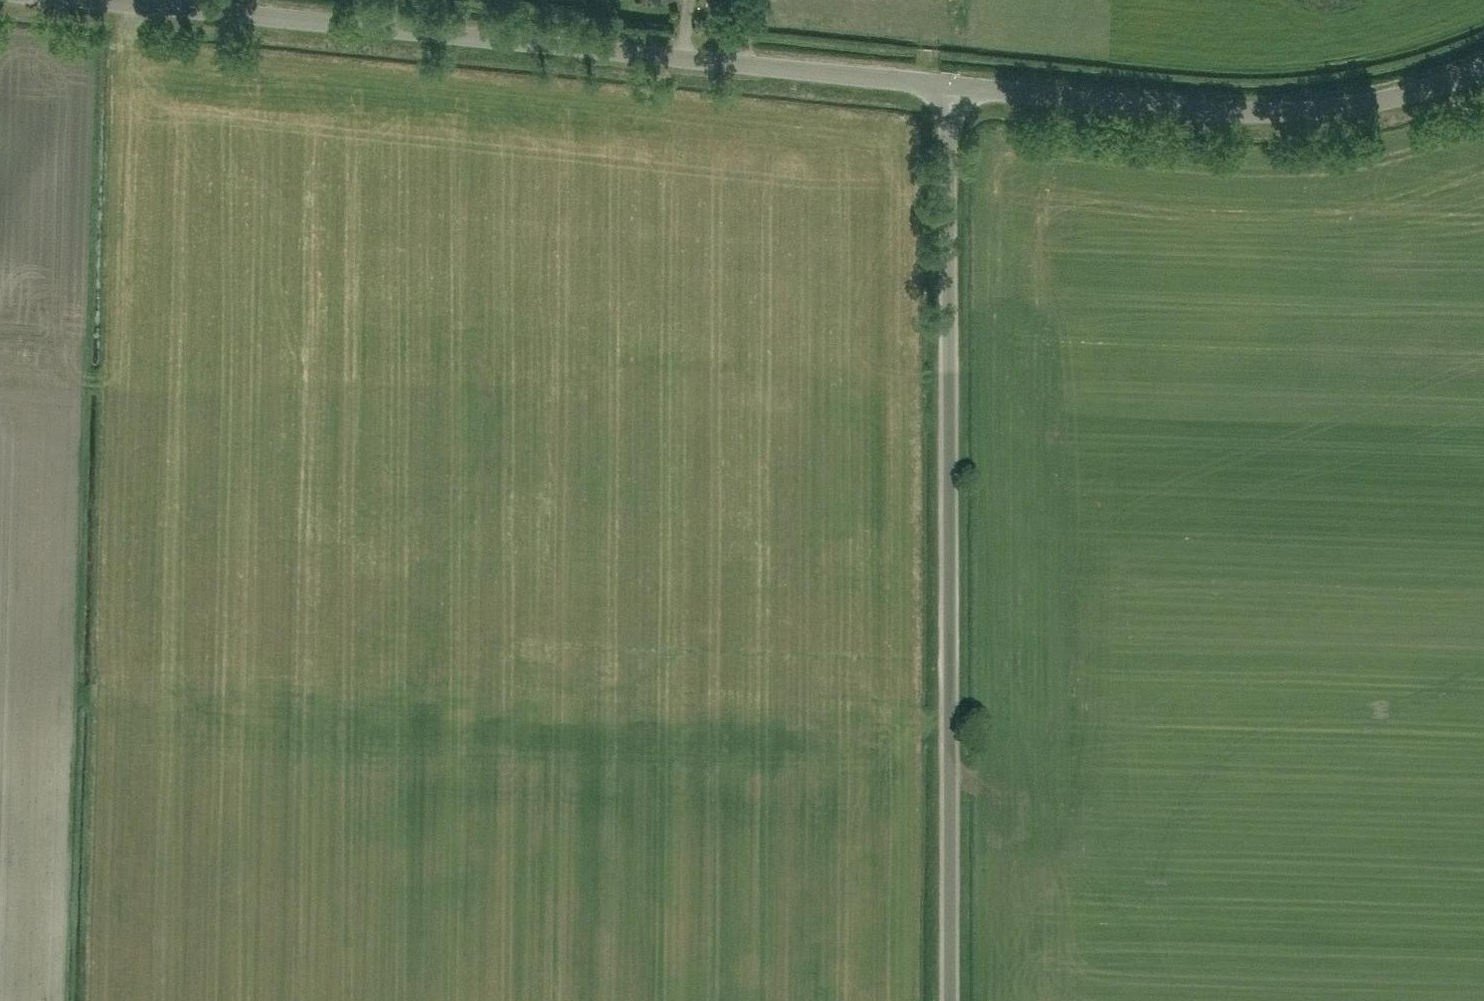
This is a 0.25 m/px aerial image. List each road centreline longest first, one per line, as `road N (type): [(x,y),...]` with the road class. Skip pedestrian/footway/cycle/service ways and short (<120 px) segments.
road 1 (tertiary): [(963,93),(3,0)]
road 2 (unclassified): [(958,1000),(963,93)]
road 3 (tertiary): [(963,93),(1173,112),(1376,117),(1483,85)]

